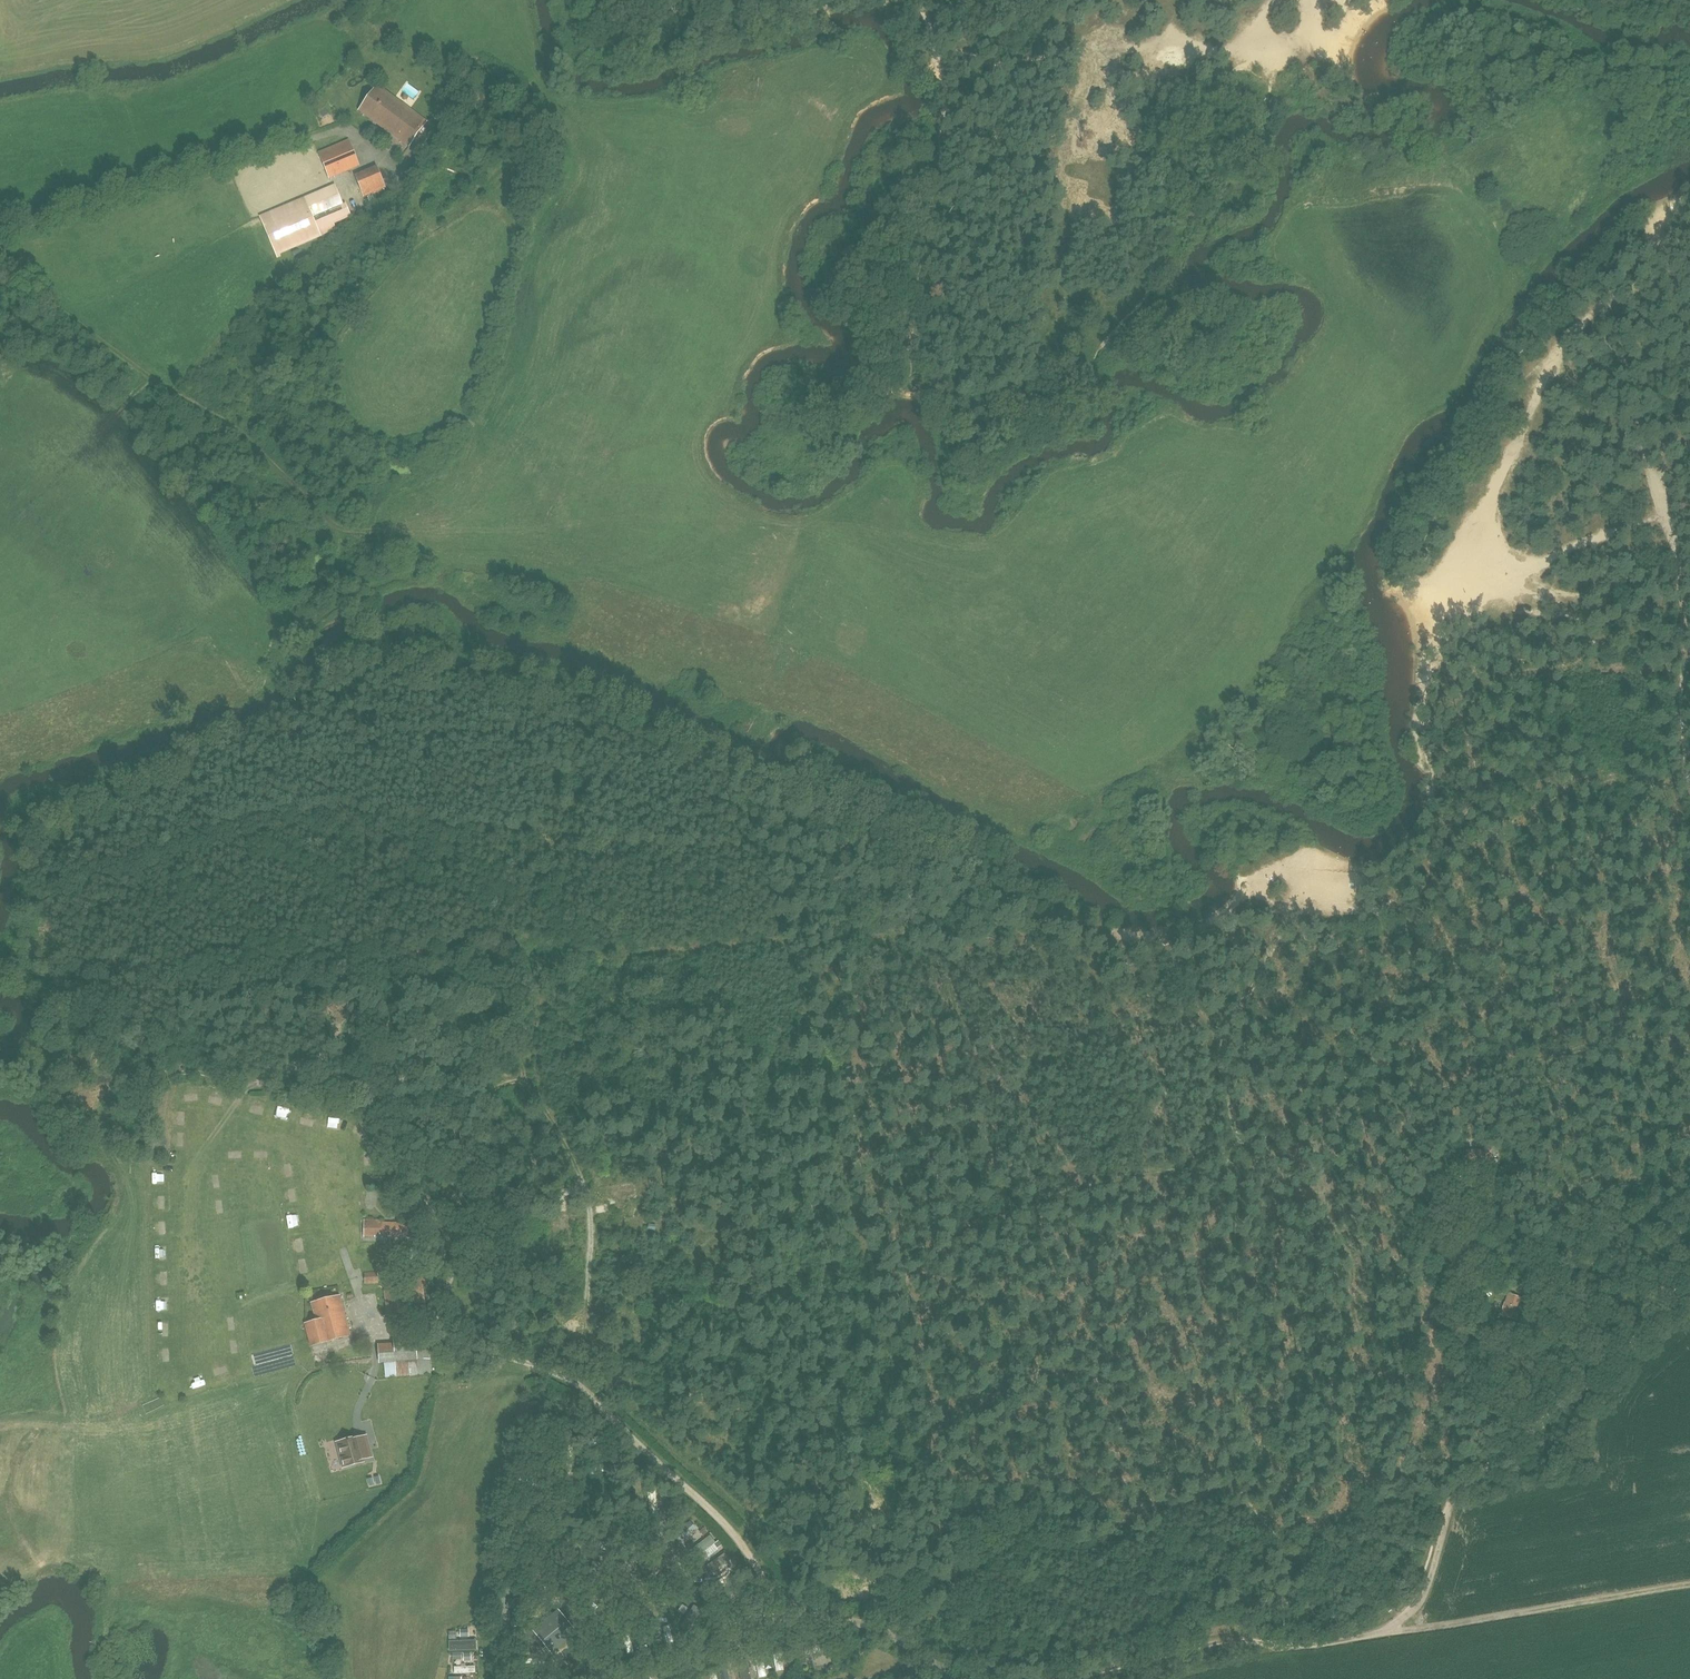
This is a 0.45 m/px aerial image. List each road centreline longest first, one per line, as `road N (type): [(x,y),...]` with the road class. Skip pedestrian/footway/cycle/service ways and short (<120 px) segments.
road 1 (track): [(1068,1678),(1224,1641),(1327,1644),(1386,1633),(1426,1591),(1454,1497),(1474,1474),(1559,1409),(1689,1287)]
road 2 (unclassified): [(0,231),(345,130)]
road 3 (track): [(1386,1633),(1689,1585)]

